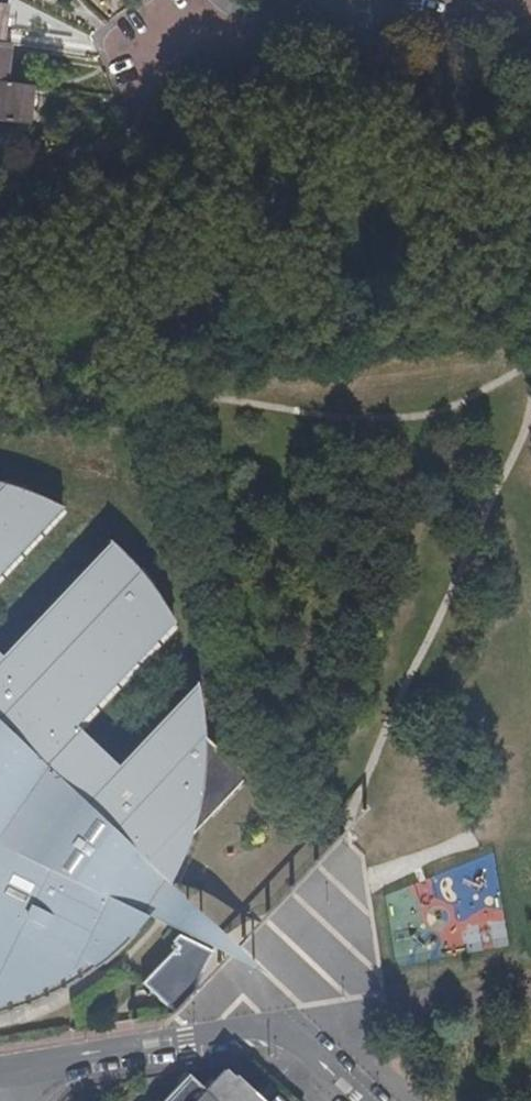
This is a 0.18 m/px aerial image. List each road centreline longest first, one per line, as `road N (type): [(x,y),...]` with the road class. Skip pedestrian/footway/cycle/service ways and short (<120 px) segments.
road 1 (residential): [(364,1100),(279,1035),(0,1078)]
road 2 (residential): [(350,5),(455,19),(530,12)]
road 3 (residential): [(193,0),(120,43),(146,87)]

